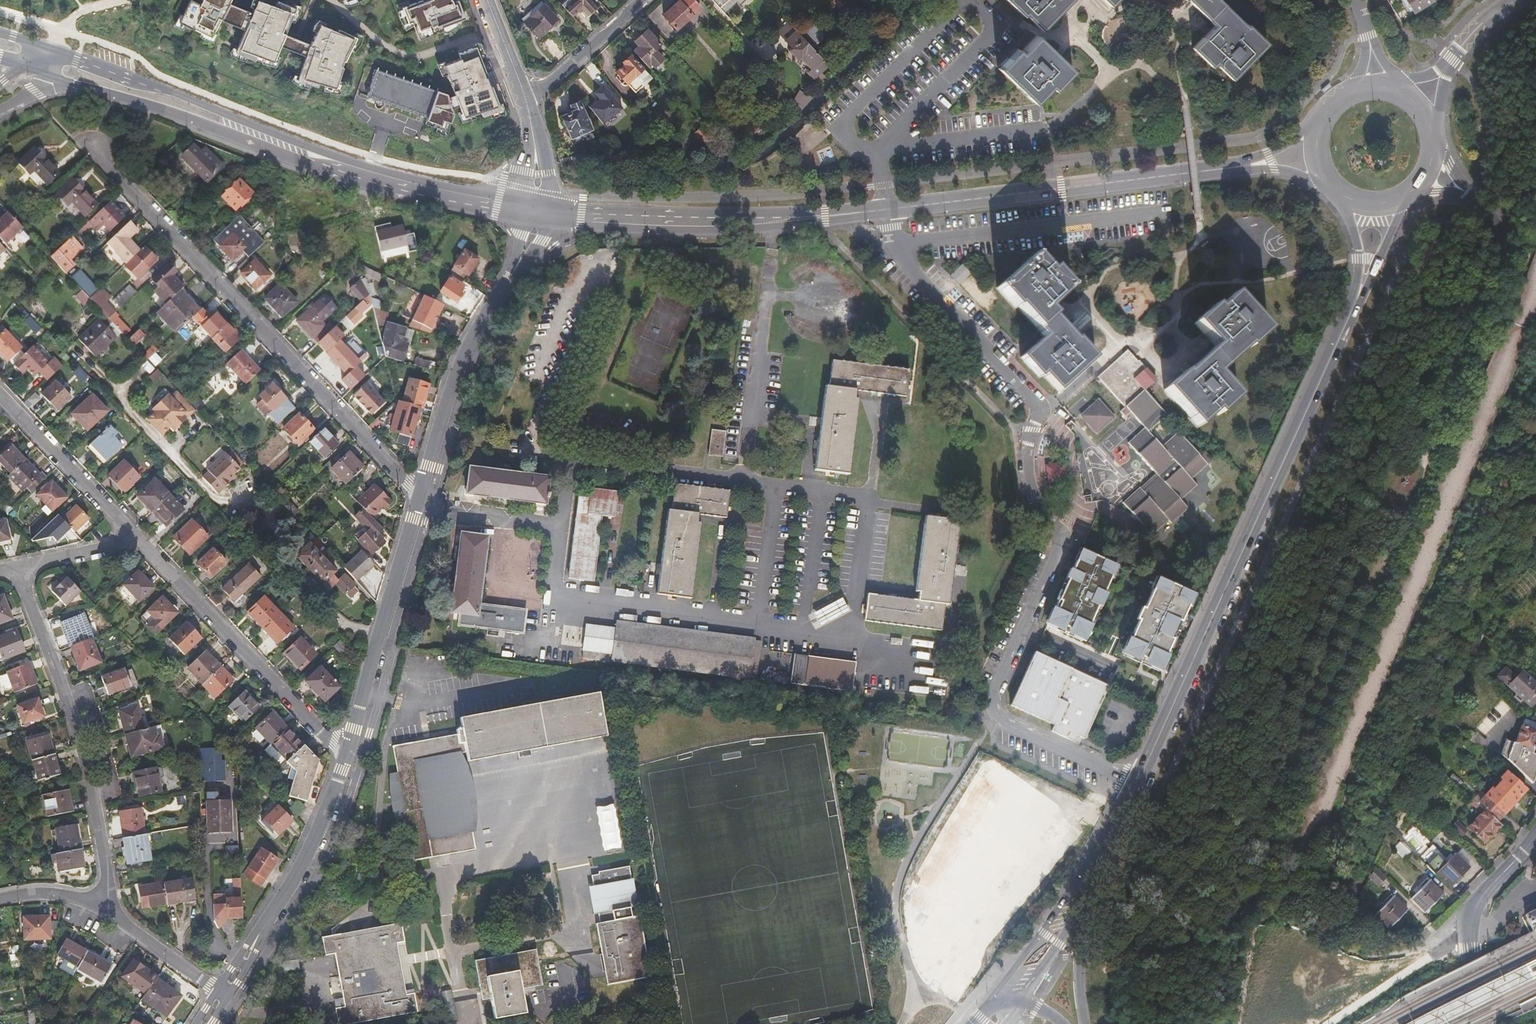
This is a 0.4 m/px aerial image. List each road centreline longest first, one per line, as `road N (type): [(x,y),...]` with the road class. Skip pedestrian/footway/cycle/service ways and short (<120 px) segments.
road 1 (residential): [(887,209),(905,262),(1040,413),(1028,479),(1060,544),(995,691),(994,710),(1134,782)]
road 2 (secondary): [(1354,309),(1134,782)]
road 3 (secondary): [(516,198),(371,168),(77,60),(46,65)]
road 4 (residential): [(420,493),(89,148)]
road 5 (residential): [(14,567),(85,754),(113,914)]
road 6 (secondary): [(1226,170),(887,209)]
road 7 (residential): [(347,755),(135,540)]
road 8 (secondary): [(46,65),(74,85),(323,169)]
road 9 (secondary): [(551,224),(747,229),(826,216)]
road 10 (residential): [(347,755),(420,493)]
road 11 (residential): [(220,993),(299,872),(347,755)]
road 12 (residential): [(420,493),(458,363),(516,268)]
road 13 (secondary): [(787,210),(746,221),(552,214)]
road 14 (secondary): [(787,210),(552,204)]
road 15 (residential): [(1535,834),(1468,919),(1477,1023)]
road 16 (residential): [(135,540),(0,393)]
road 17 (secondary): [(323,169),(513,218)]
road 18 (secondary): [(323,169),(515,207)]
road 19 (residential): [(647,0),(527,106)]
road 20 (secondary): [(1085,1023),(1076,953),(1086,878)]
road 21 (residential): [(113,914),(220,993)]
road 22 (secondary): [(1354,309),(1406,196)]
road 23 (residential): [(14,567),(135,540)]
road 24 (secondary): [(1086,878),(1018,981)]

